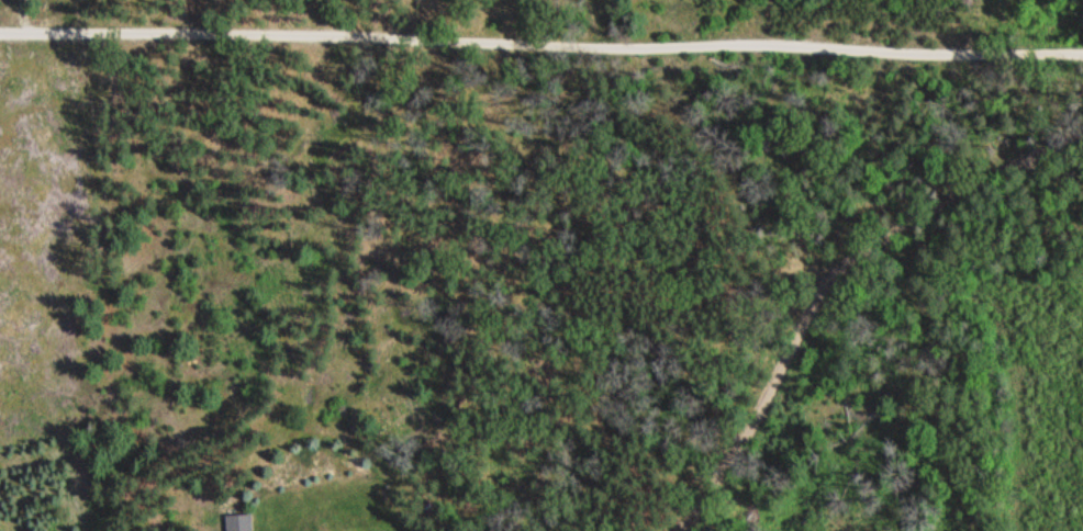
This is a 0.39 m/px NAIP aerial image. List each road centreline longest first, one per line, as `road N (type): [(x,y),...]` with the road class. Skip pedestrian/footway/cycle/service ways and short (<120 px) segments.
road 1 (residential): [(1082,129),(858,247),(813,296),(694,530)]

